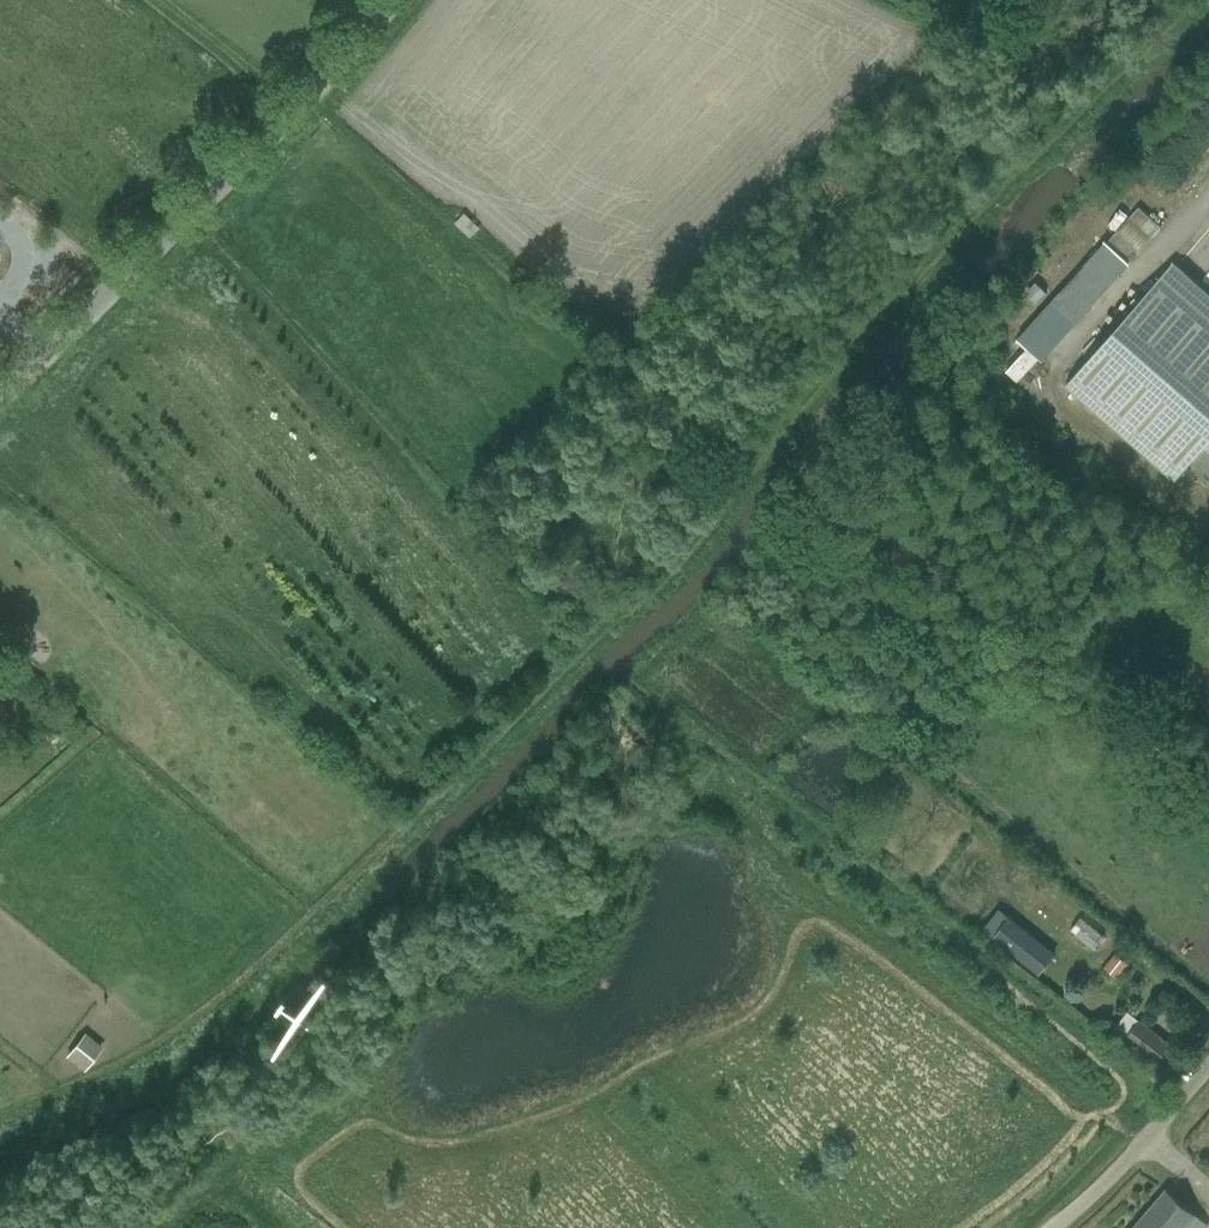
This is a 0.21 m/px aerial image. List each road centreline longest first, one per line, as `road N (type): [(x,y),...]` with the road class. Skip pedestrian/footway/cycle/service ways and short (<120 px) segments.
road 1 (unclassified): [(0,412),(399,0)]
road 2 (unclassified): [(1054,1227),(1124,1167),(1208,1069)]

